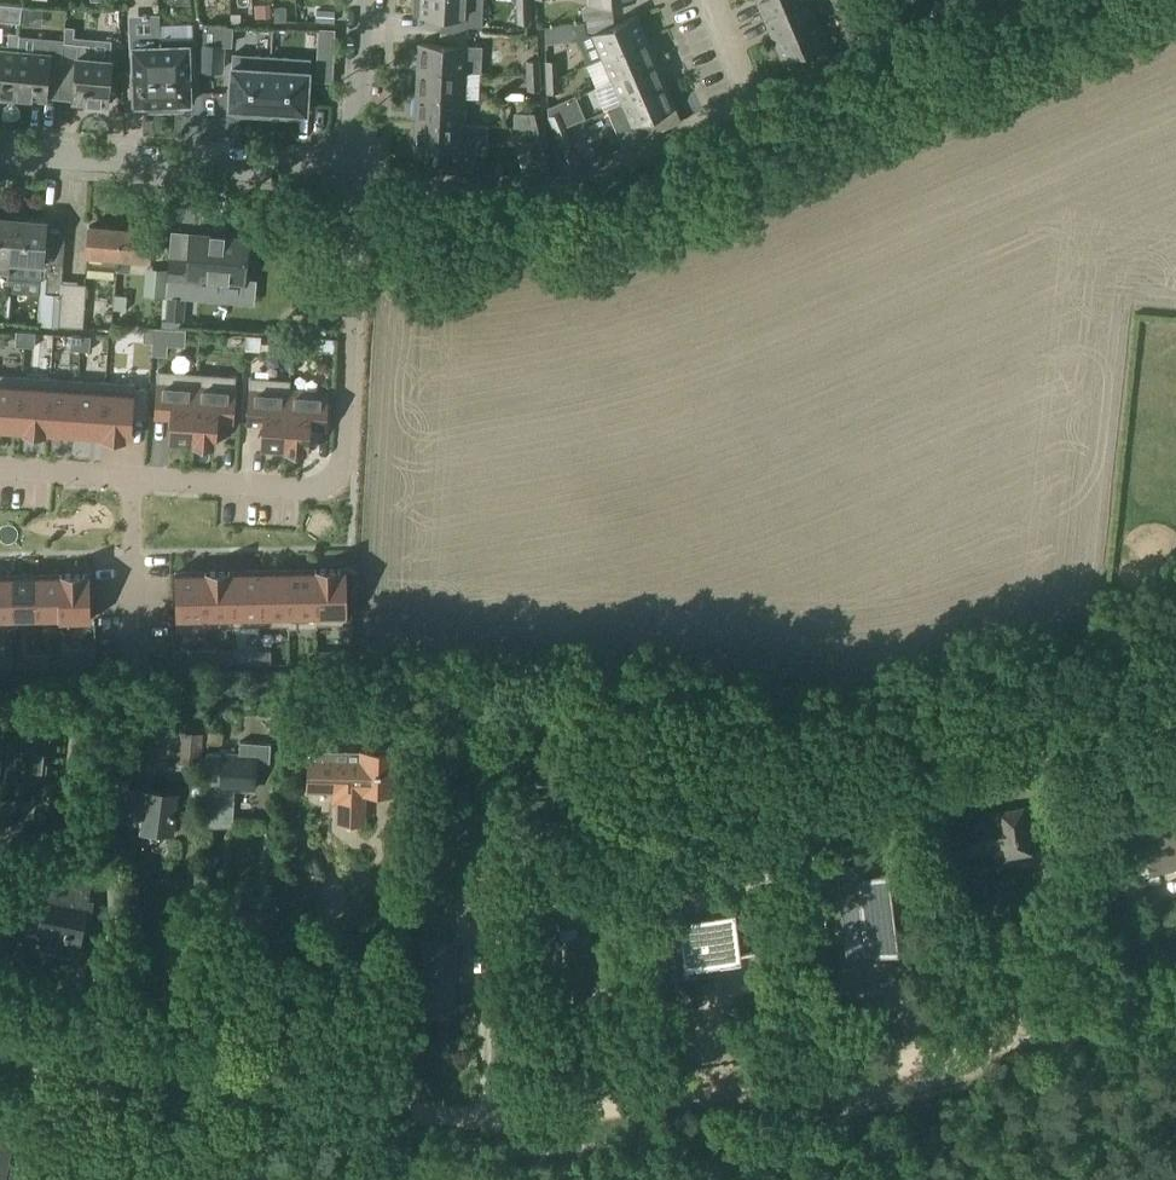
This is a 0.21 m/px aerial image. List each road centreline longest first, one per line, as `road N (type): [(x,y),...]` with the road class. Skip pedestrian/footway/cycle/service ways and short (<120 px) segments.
road 1 (track): [(1,1036),(558,1119),(1175,1014)]
road 2 (residential): [(357,177),(347,493),(130,478)]
road 3 (residential): [(357,177),(486,189),(601,177),(763,111)]
road 4 (residential): [(357,177),(0,156)]
road 5 (residential): [(763,111),(1026,0)]
road 6 (residential): [(130,478),(134,661)]
road 7 (residential): [(357,177),(363,0)]
road 8 (track): [(96,1179),(1,1036)]
road 9 (residential): [(130,478),(0,469)]
road 10 (residential): [(763,111),(715,0)]

